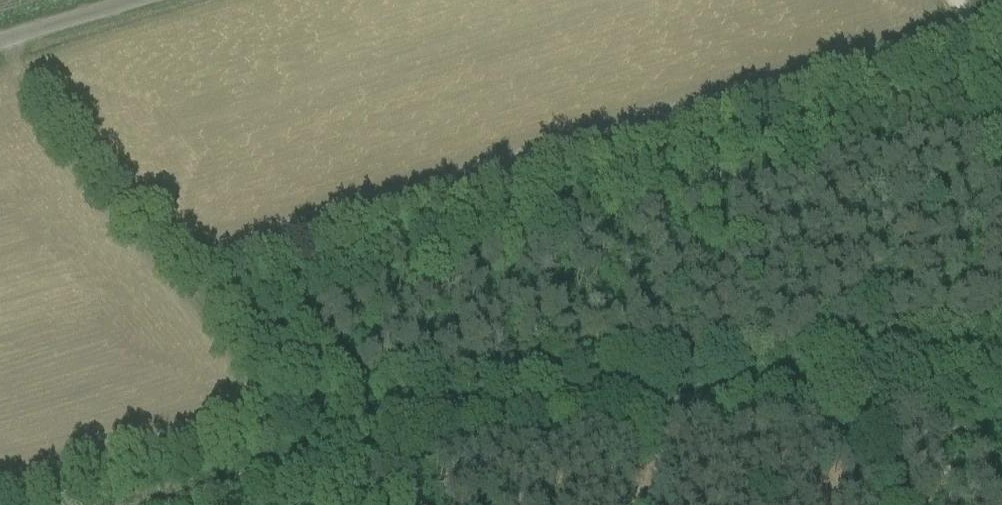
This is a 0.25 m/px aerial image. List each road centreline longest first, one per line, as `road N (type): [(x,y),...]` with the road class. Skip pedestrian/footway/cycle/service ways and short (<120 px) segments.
road 1 (track): [(671,399),(386,425),(70,504)]
road 2 (track): [(671,399),(1001,371)]
road 3 (unclassified): [(0,47),(156,0)]

